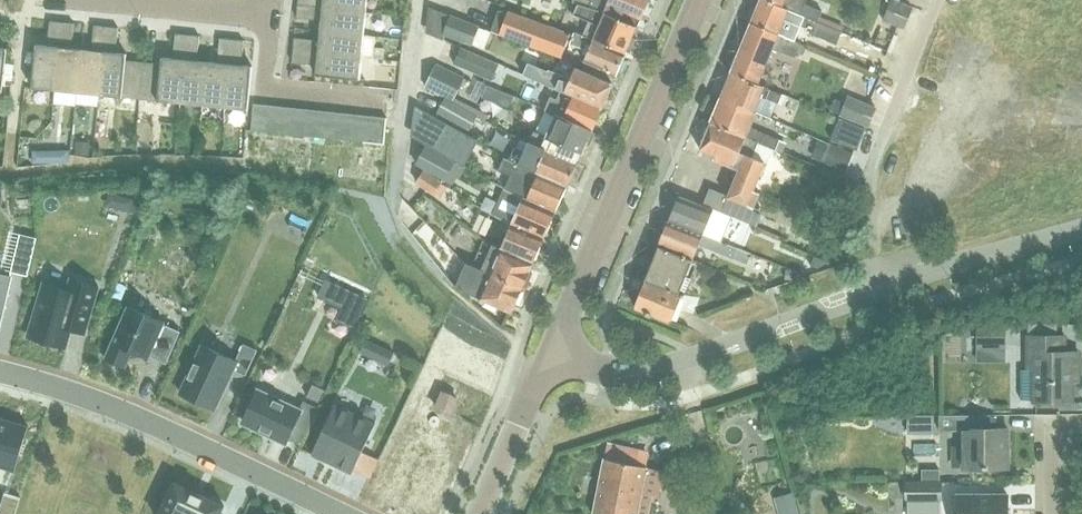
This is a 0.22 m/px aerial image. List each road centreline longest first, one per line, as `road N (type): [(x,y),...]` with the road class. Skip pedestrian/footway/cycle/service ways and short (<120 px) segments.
road 1 (residential): [(550,362),(654,368),(963,260),(1081,230)]
road 2 (residential): [(550,362),(700,0)]
road 3 (residential): [(347,513),(147,417),(0,368)]
road 4 (residential): [(121,0),(274,16),(276,0)]
road 5 (residential): [(479,513),(550,362)]

